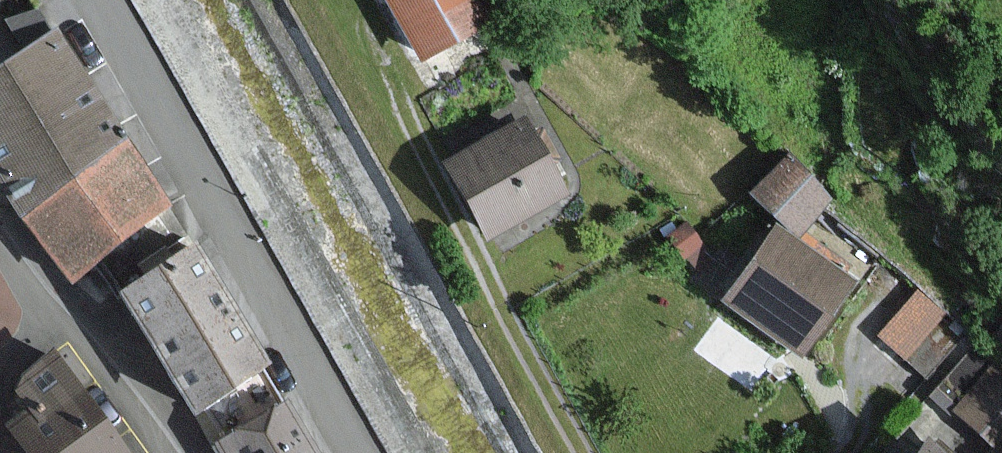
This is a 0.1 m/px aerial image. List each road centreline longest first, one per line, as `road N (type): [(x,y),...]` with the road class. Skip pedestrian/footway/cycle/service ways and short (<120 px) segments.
road 1 (residential): [(102,0),(358,452)]
road 2 (residential): [(179,452),(0,228)]

